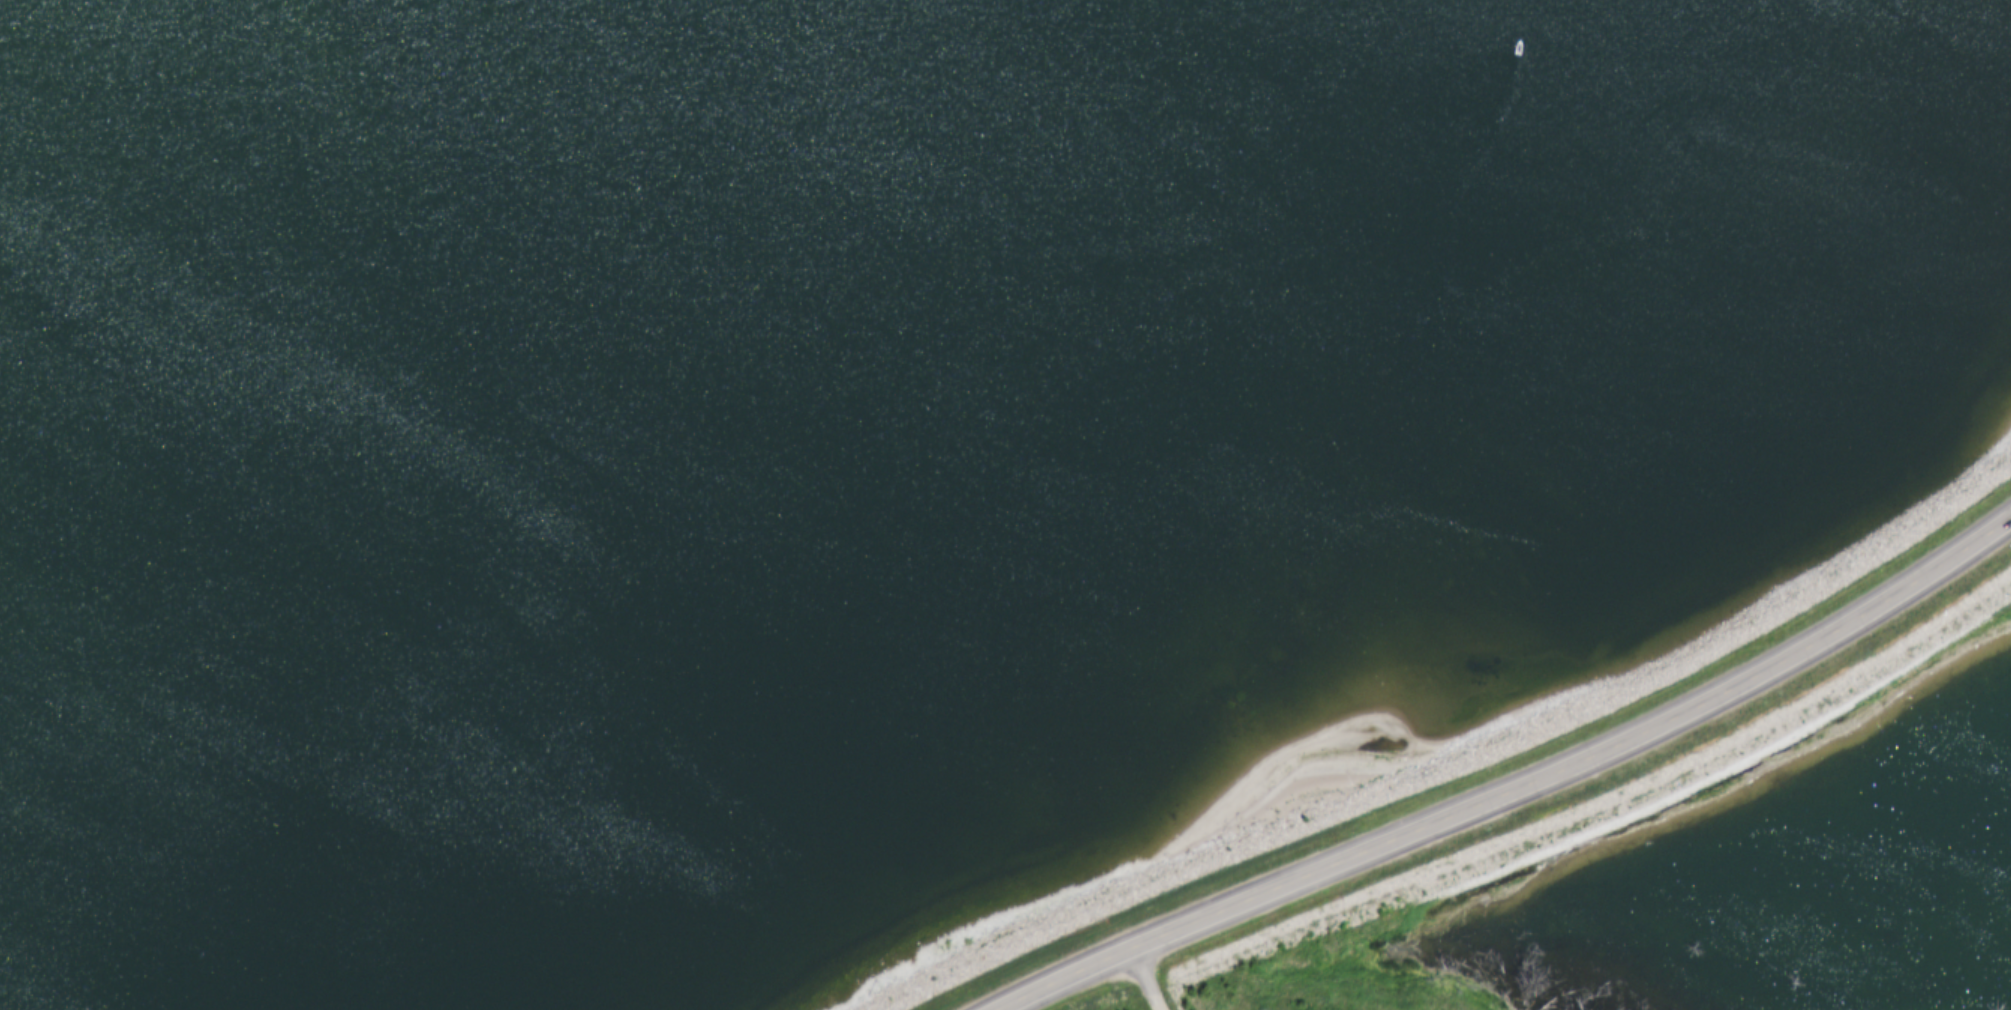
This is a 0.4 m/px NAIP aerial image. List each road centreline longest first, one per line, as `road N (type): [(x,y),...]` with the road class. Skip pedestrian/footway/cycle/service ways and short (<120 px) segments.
road 1 (primary): [(897,1009),(1067,926),(1555,753),(1695,690),(1827,621),(2010,504)]

